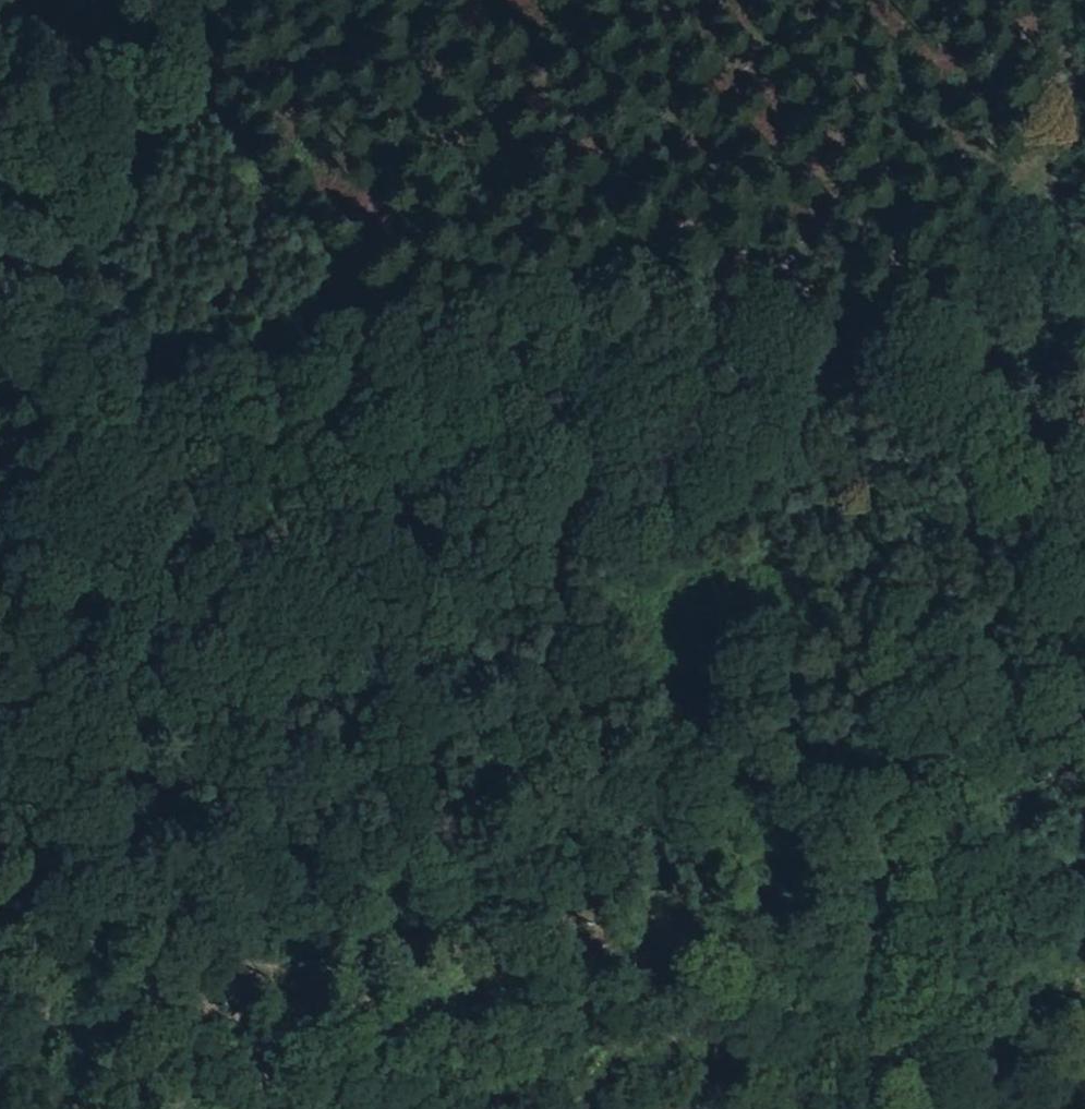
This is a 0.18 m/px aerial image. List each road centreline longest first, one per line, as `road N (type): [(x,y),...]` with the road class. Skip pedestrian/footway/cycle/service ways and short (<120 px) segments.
road 1 (track): [(0,813),(14,843),(142,907),(332,949),(507,917),(1084,755)]
road 2 (track): [(1084,858),(479,1108)]
road 3 (track): [(173,0),(46,118),(0,318)]
road 4 (track): [(1084,415),(1071,405),(1033,324),(1048,237),(1084,158)]

